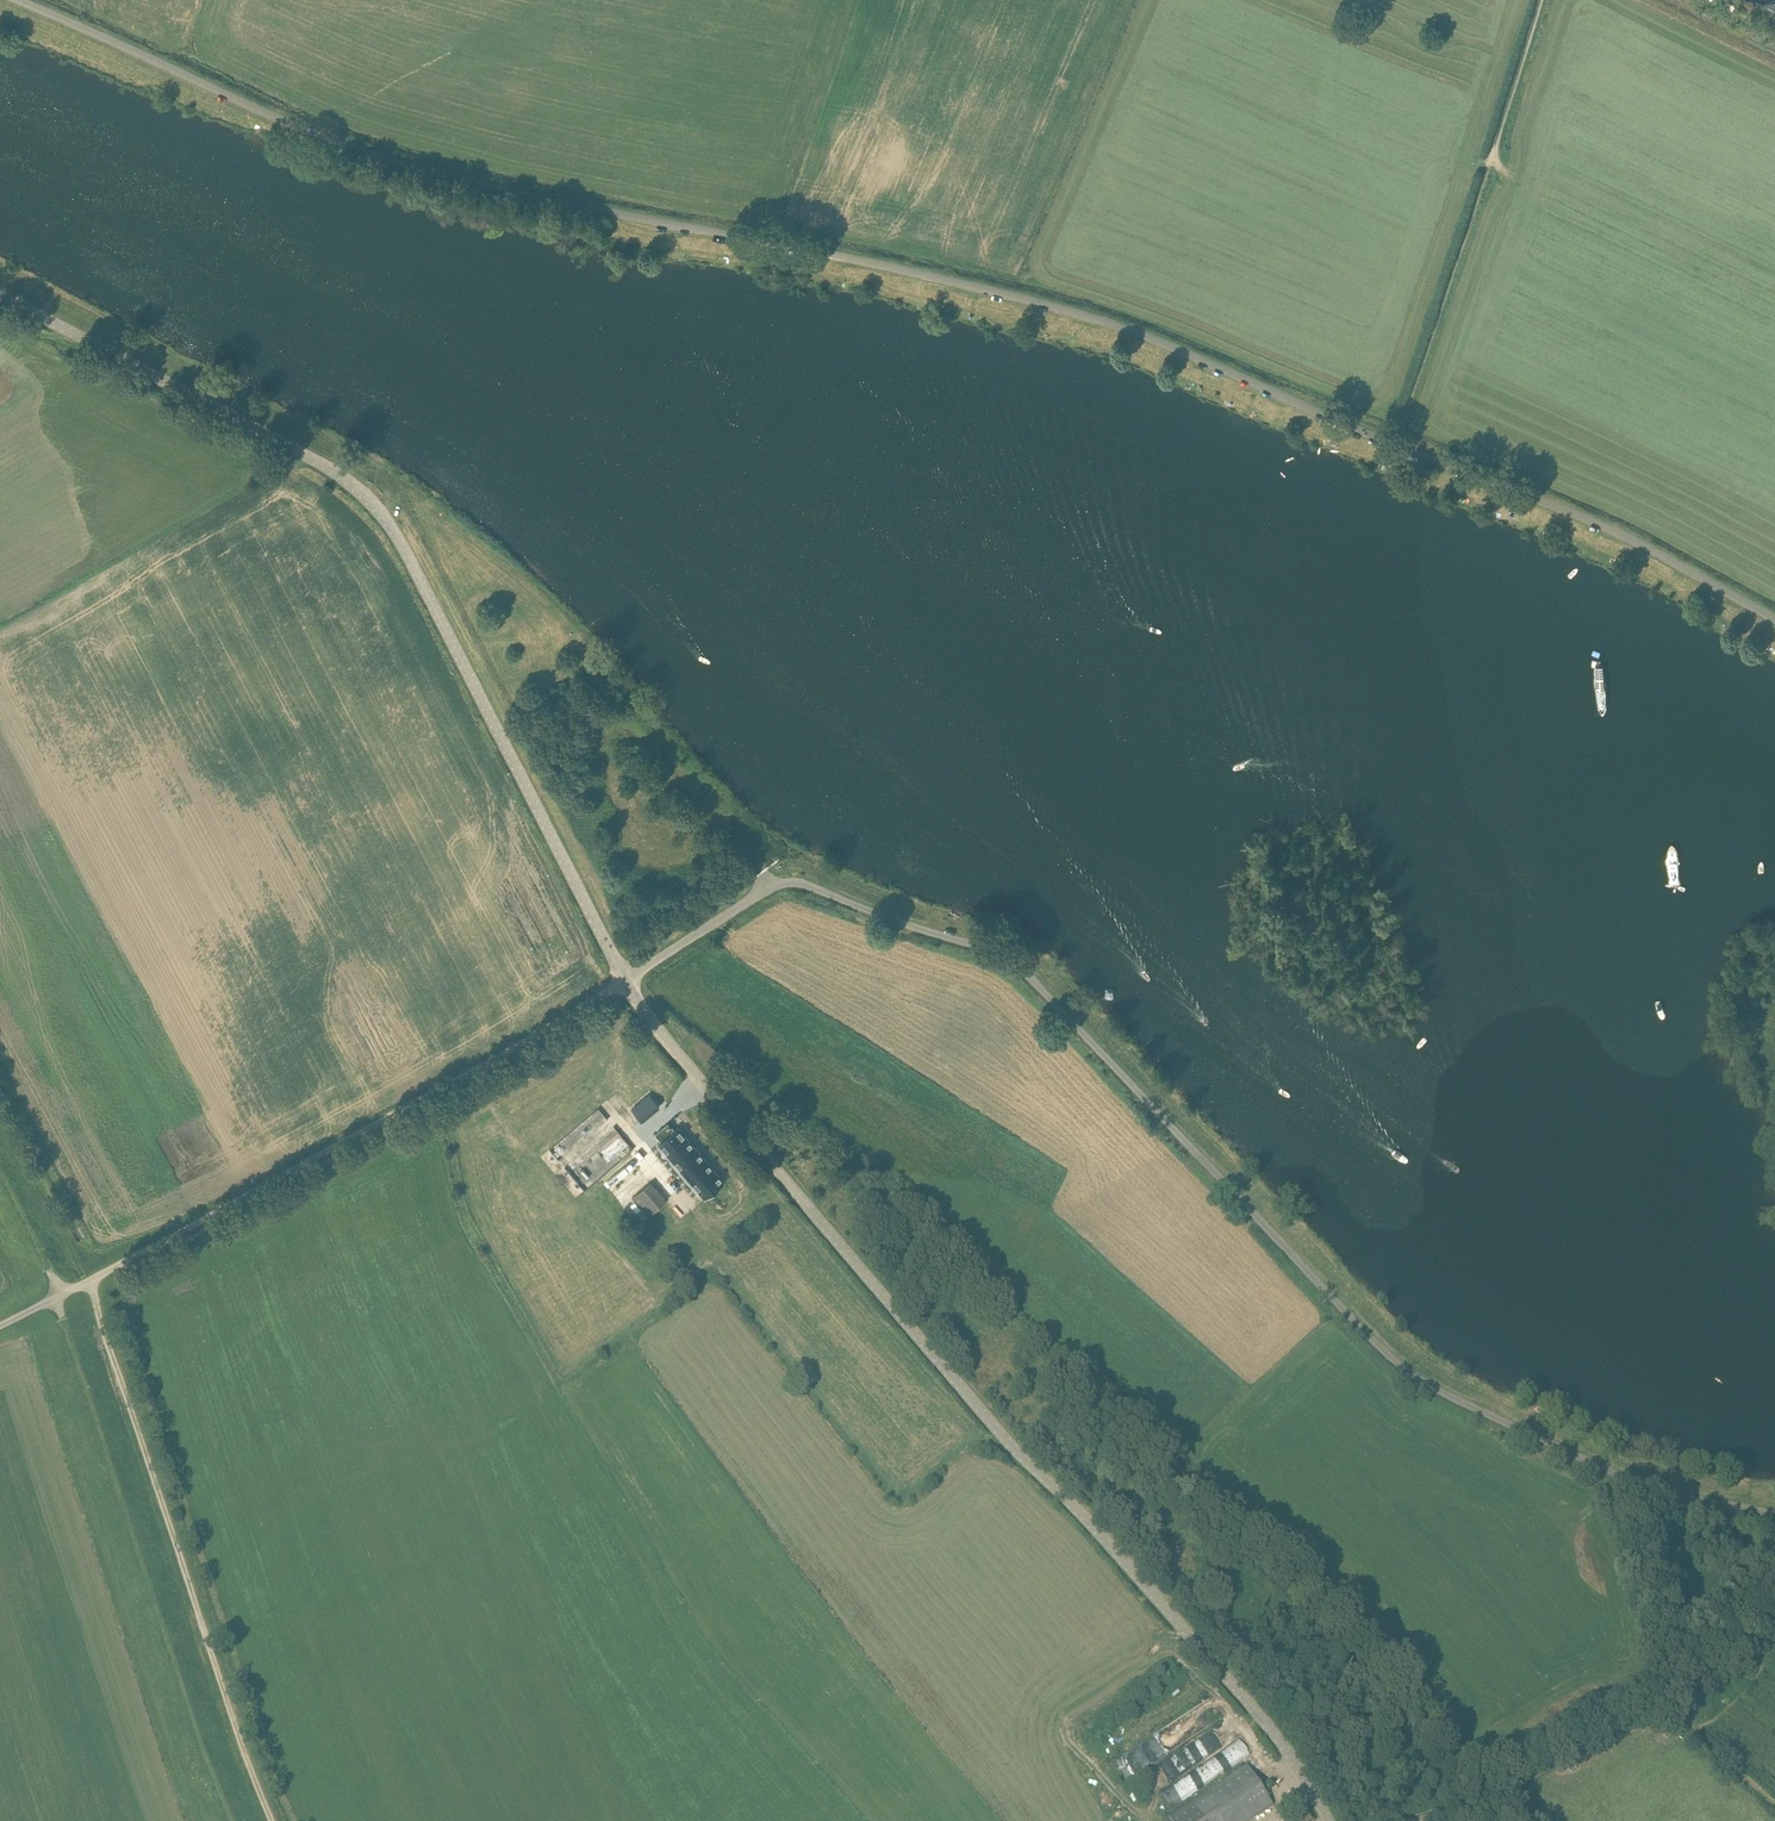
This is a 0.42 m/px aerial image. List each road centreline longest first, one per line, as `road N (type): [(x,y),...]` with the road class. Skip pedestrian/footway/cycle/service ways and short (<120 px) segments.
road 1 (unclassified): [(1774,613),(1644,543),(1392,444),(1123,323),(980,282),(418,166),(7,0)]
road 2 (unclassified): [(1774,1516),(1658,1490),(1421,1383),(1001,957),(785,884),(626,979)]
road 3 (tertiary): [(1329,1820),(1271,1727),(984,1413),(644,1012),(626,979)]
road 4 (tertiary): [(626,979),(376,503),(345,476),(0,293)]
road 5 (track): [(57,1299),(626,979)]
road 6 (track): [(273,1820),(88,1283)]
road 7 (track): [(57,1299),(230,1820)]
road 8 (track): [(1392,444),(1539,0)]
road 9 (track): [(771,888),(736,835),(633,731)]
road 10 (track): [(0,1176),(57,1299)]

